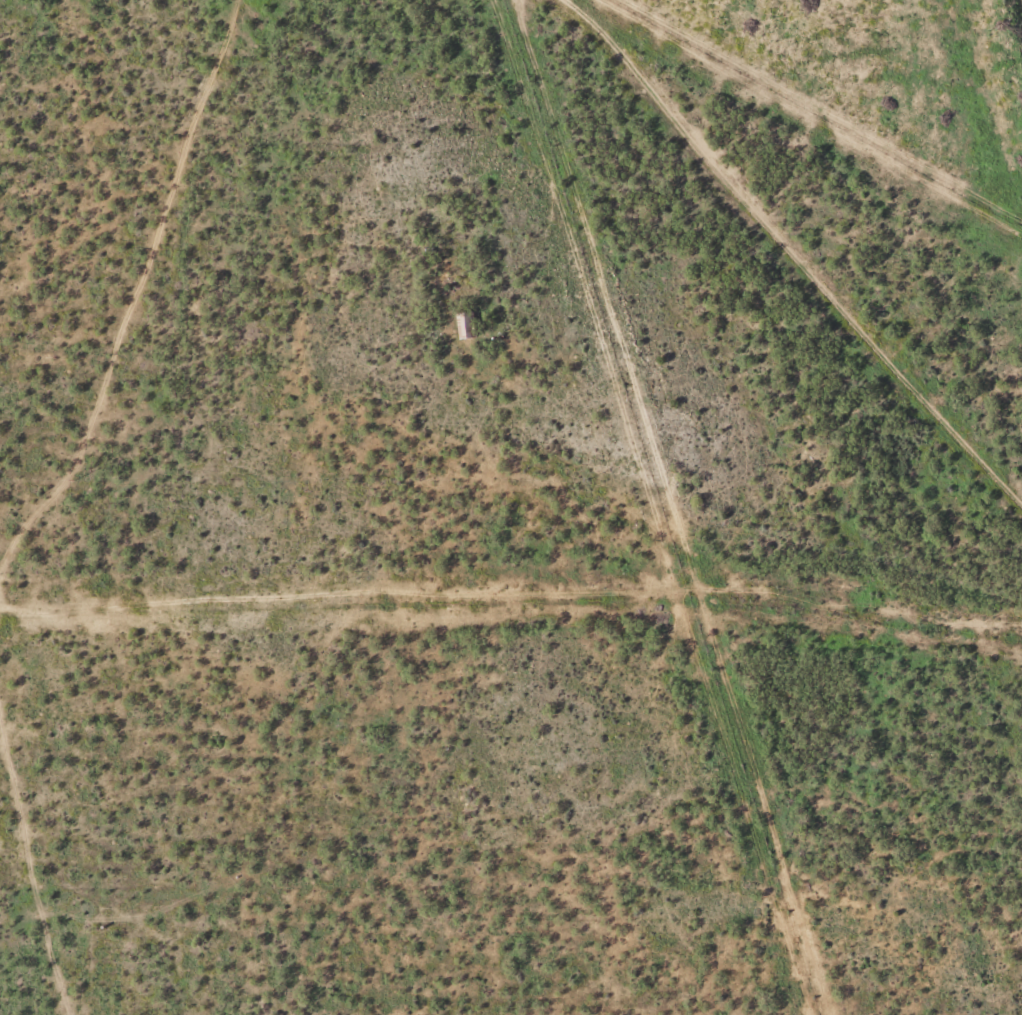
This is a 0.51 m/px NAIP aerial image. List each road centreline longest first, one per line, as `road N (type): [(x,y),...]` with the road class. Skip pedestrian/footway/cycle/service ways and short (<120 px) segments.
road 1 (residential): [(672,652),(1021,637)]

